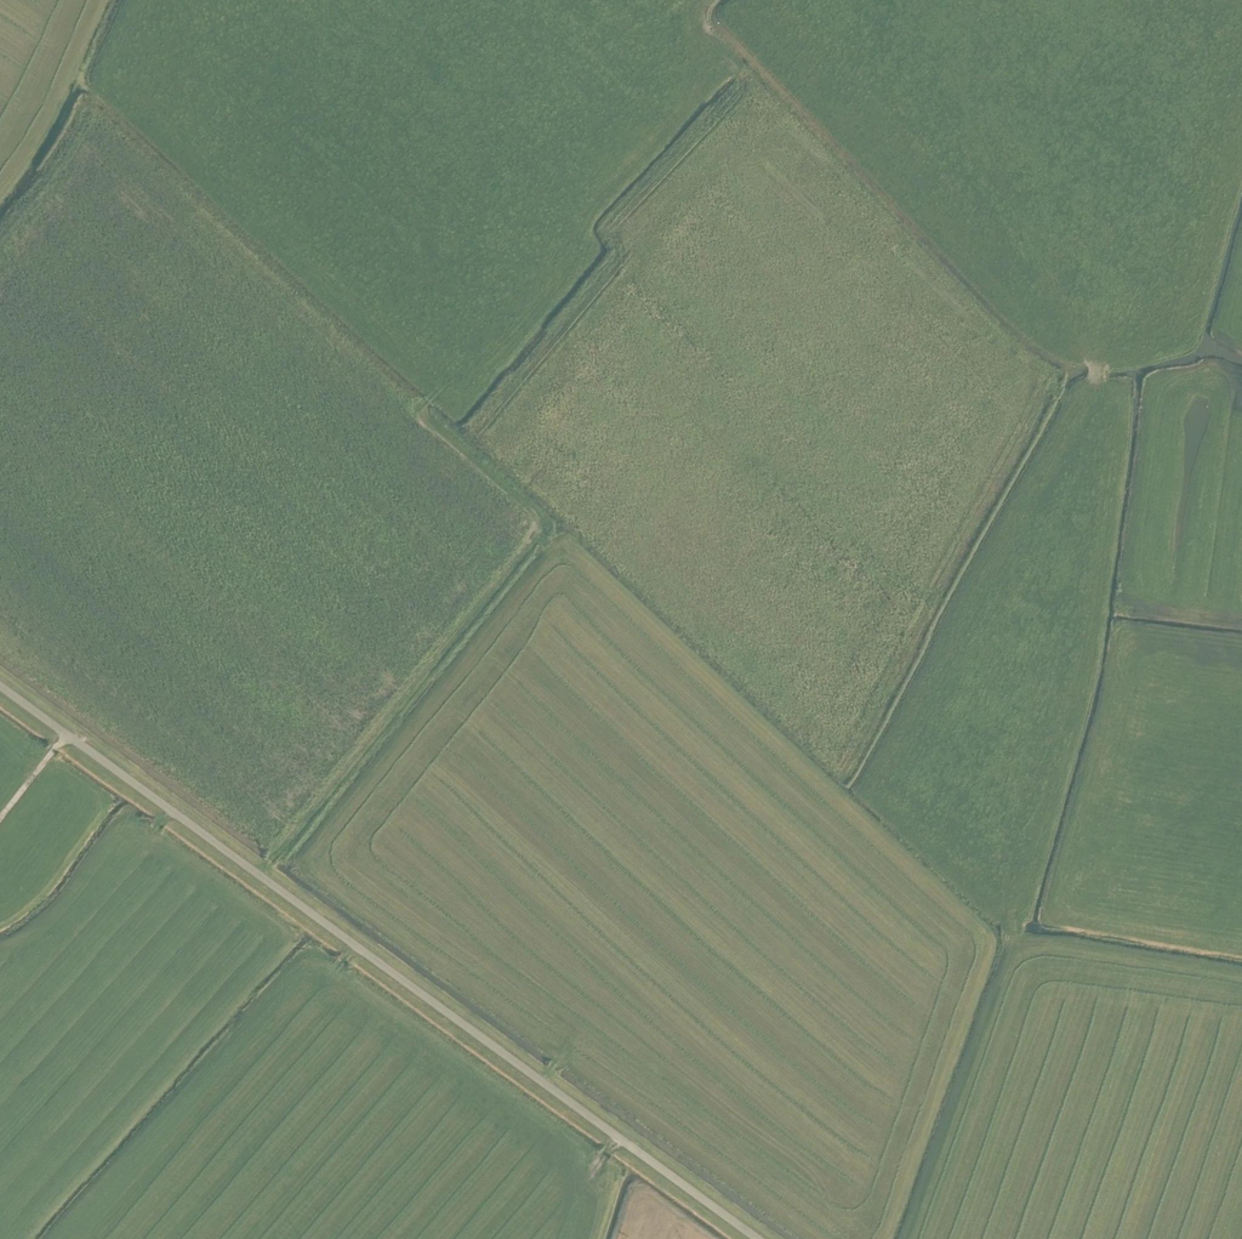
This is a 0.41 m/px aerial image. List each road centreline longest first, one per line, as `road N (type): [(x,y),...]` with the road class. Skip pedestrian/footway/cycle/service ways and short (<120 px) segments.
road 1 (unclassified): [(758,1238),(0,688)]

